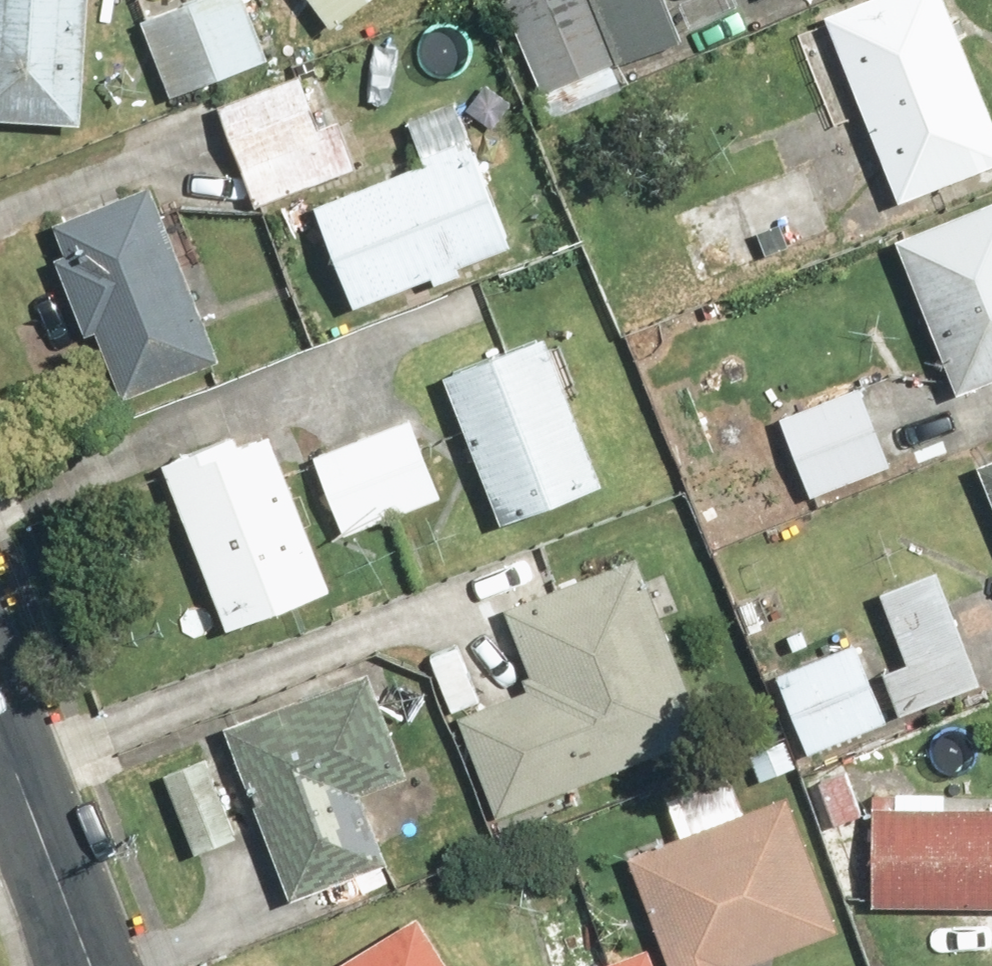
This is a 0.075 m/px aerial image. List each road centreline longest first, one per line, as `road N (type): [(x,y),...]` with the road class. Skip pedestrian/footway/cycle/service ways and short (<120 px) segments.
road 1 (residential): [(86,965),(0,744)]

